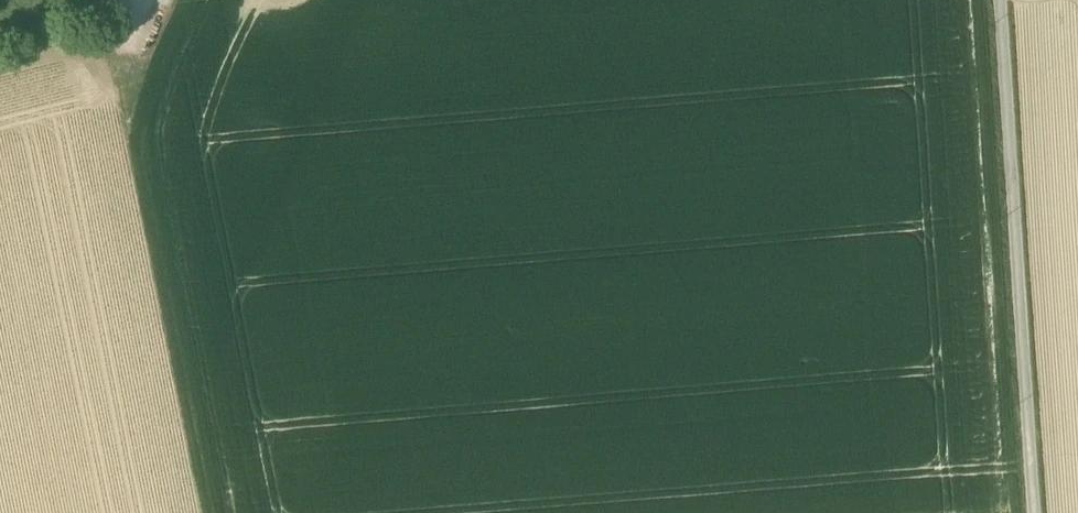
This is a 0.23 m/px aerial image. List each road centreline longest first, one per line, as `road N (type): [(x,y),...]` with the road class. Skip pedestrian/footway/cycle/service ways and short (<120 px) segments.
road 1 (unclassified): [(1002,0),(1034,512)]

